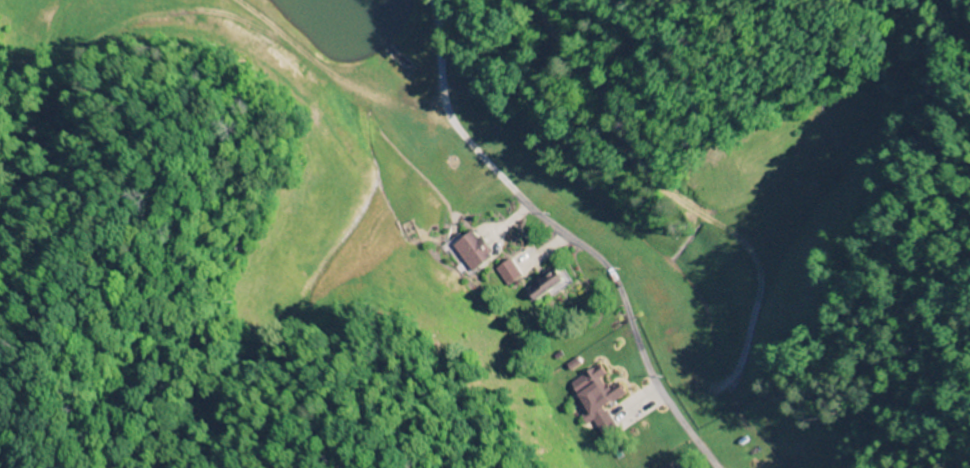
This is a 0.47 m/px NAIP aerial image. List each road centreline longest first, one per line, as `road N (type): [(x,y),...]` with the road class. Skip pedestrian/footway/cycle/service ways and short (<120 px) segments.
road 1 (residential): [(716,467),(661,392),(638,339)]

